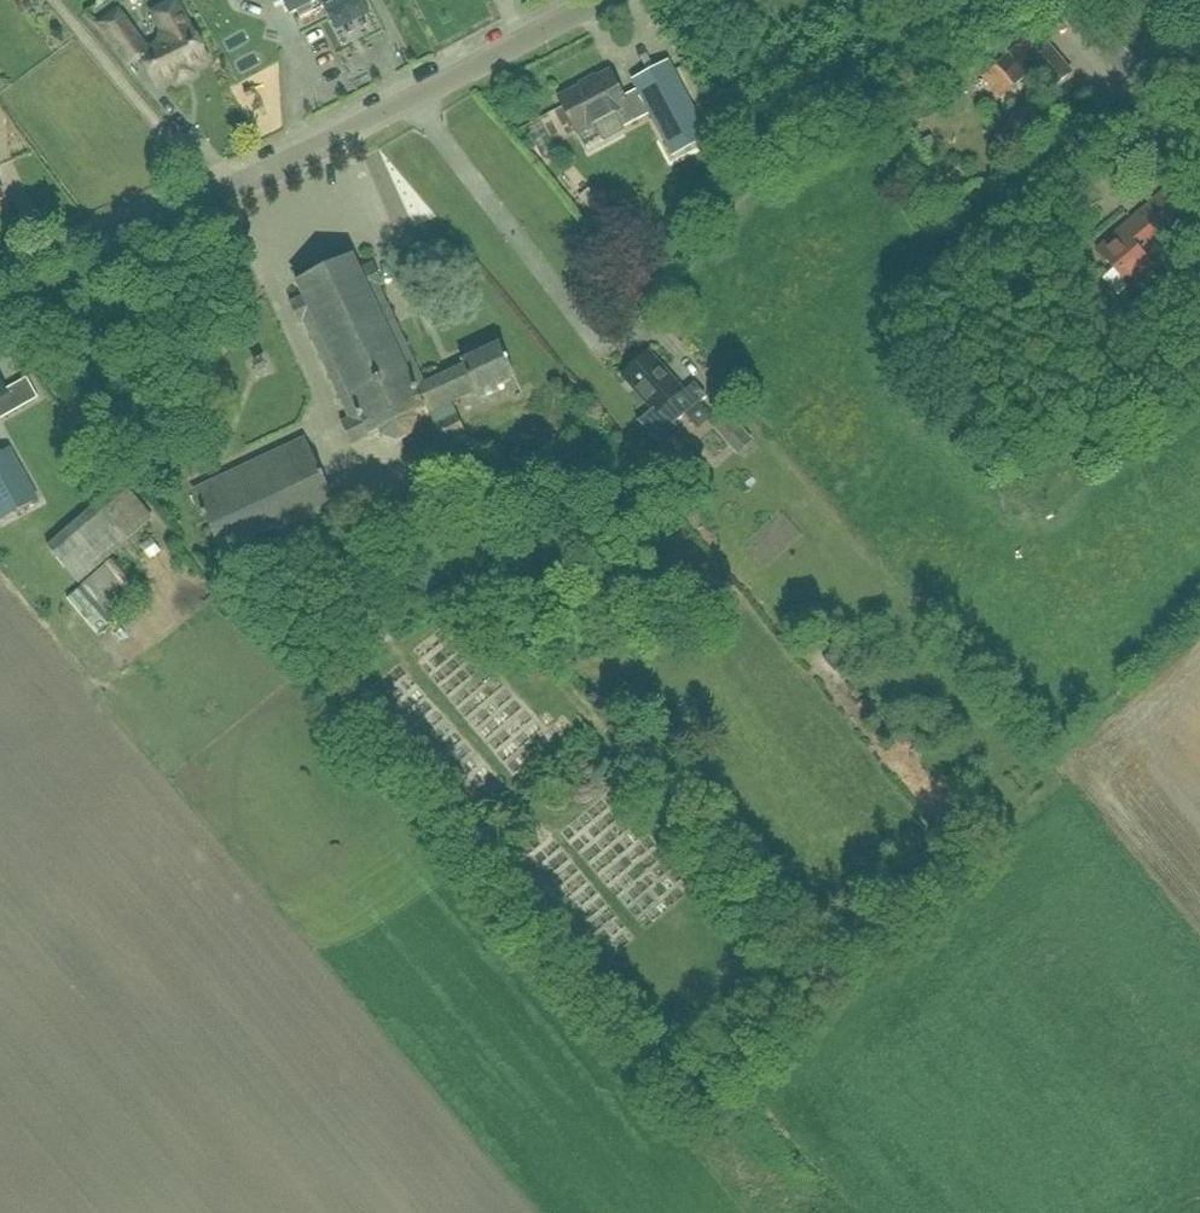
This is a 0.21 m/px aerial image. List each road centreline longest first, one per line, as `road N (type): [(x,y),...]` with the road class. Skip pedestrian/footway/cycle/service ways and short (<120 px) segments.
road 1 (unclassified): [(0,304),(142,247),(601,0)]
road 2 (track): [(603,741),(396,501)]
road 3 (secondary): [(1199,151),(1071,0)]

